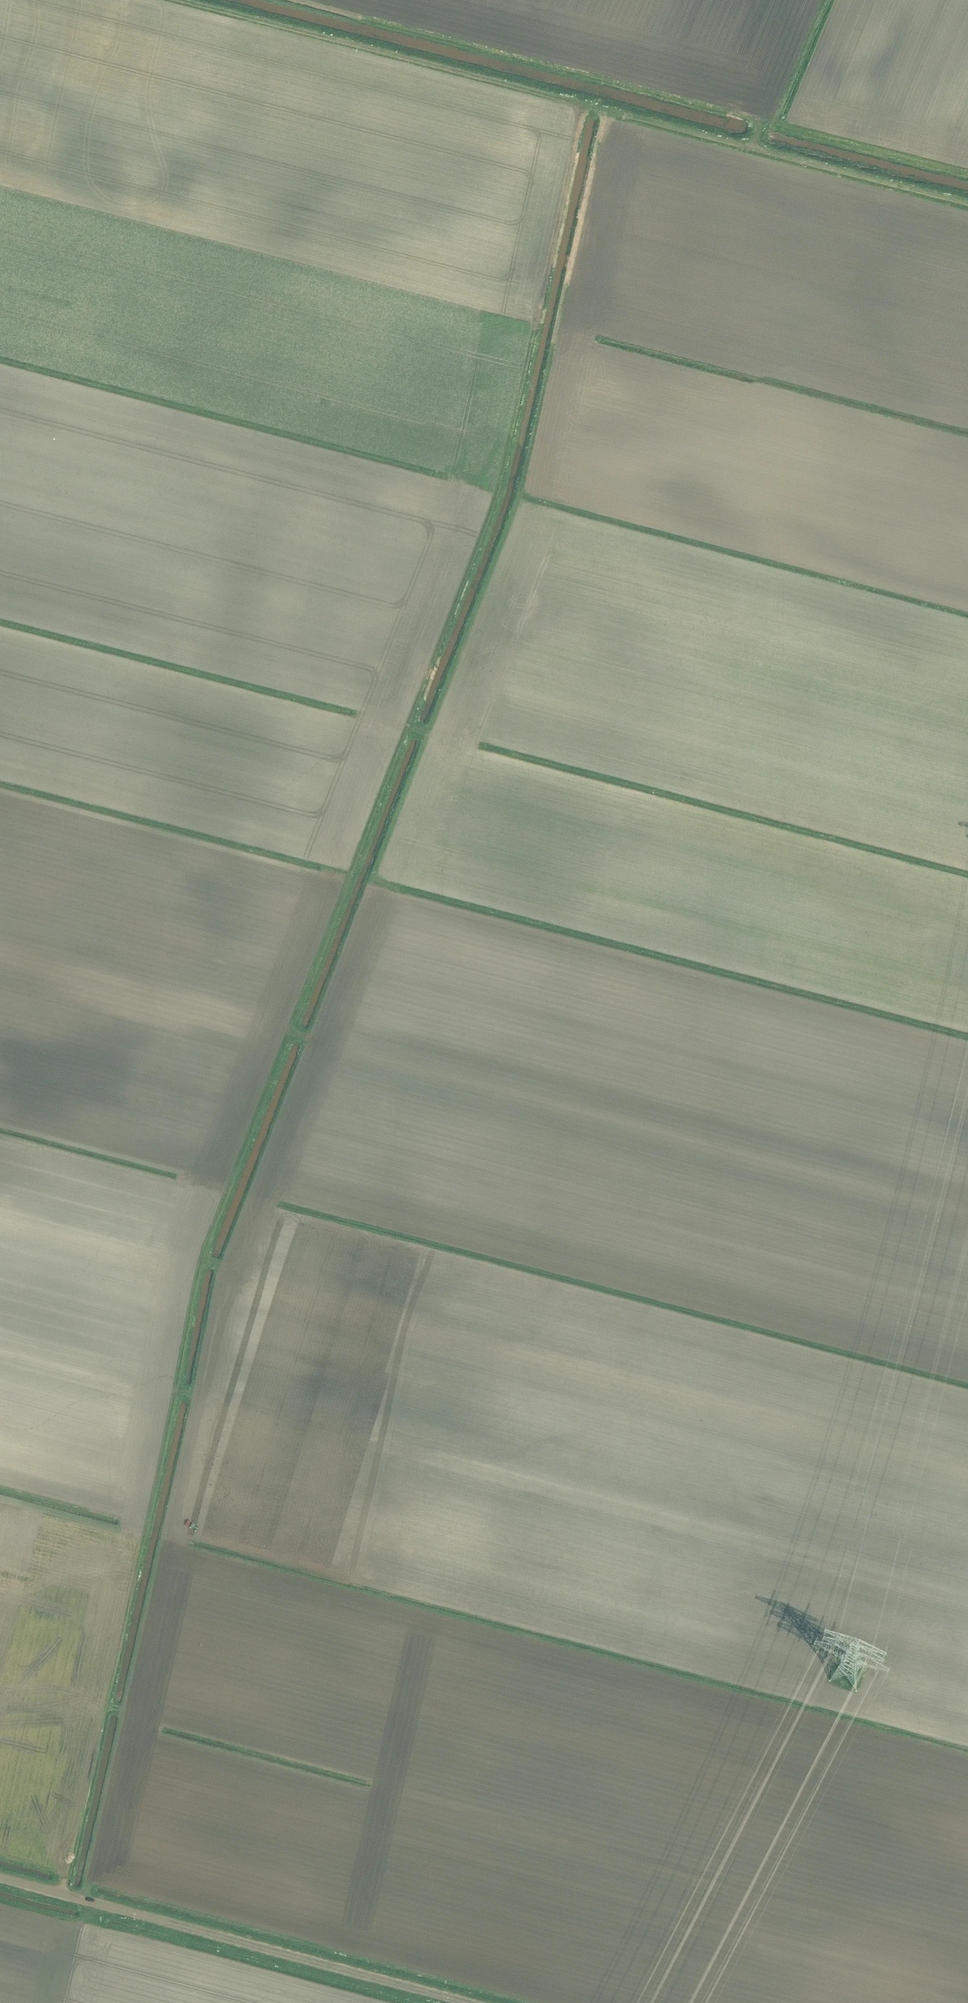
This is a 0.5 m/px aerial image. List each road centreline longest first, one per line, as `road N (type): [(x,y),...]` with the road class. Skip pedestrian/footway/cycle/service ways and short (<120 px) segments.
road 1 (track): [(967,202),(188,0)]
road 2 (unclassified): [(460,2002),(0,1878)]

